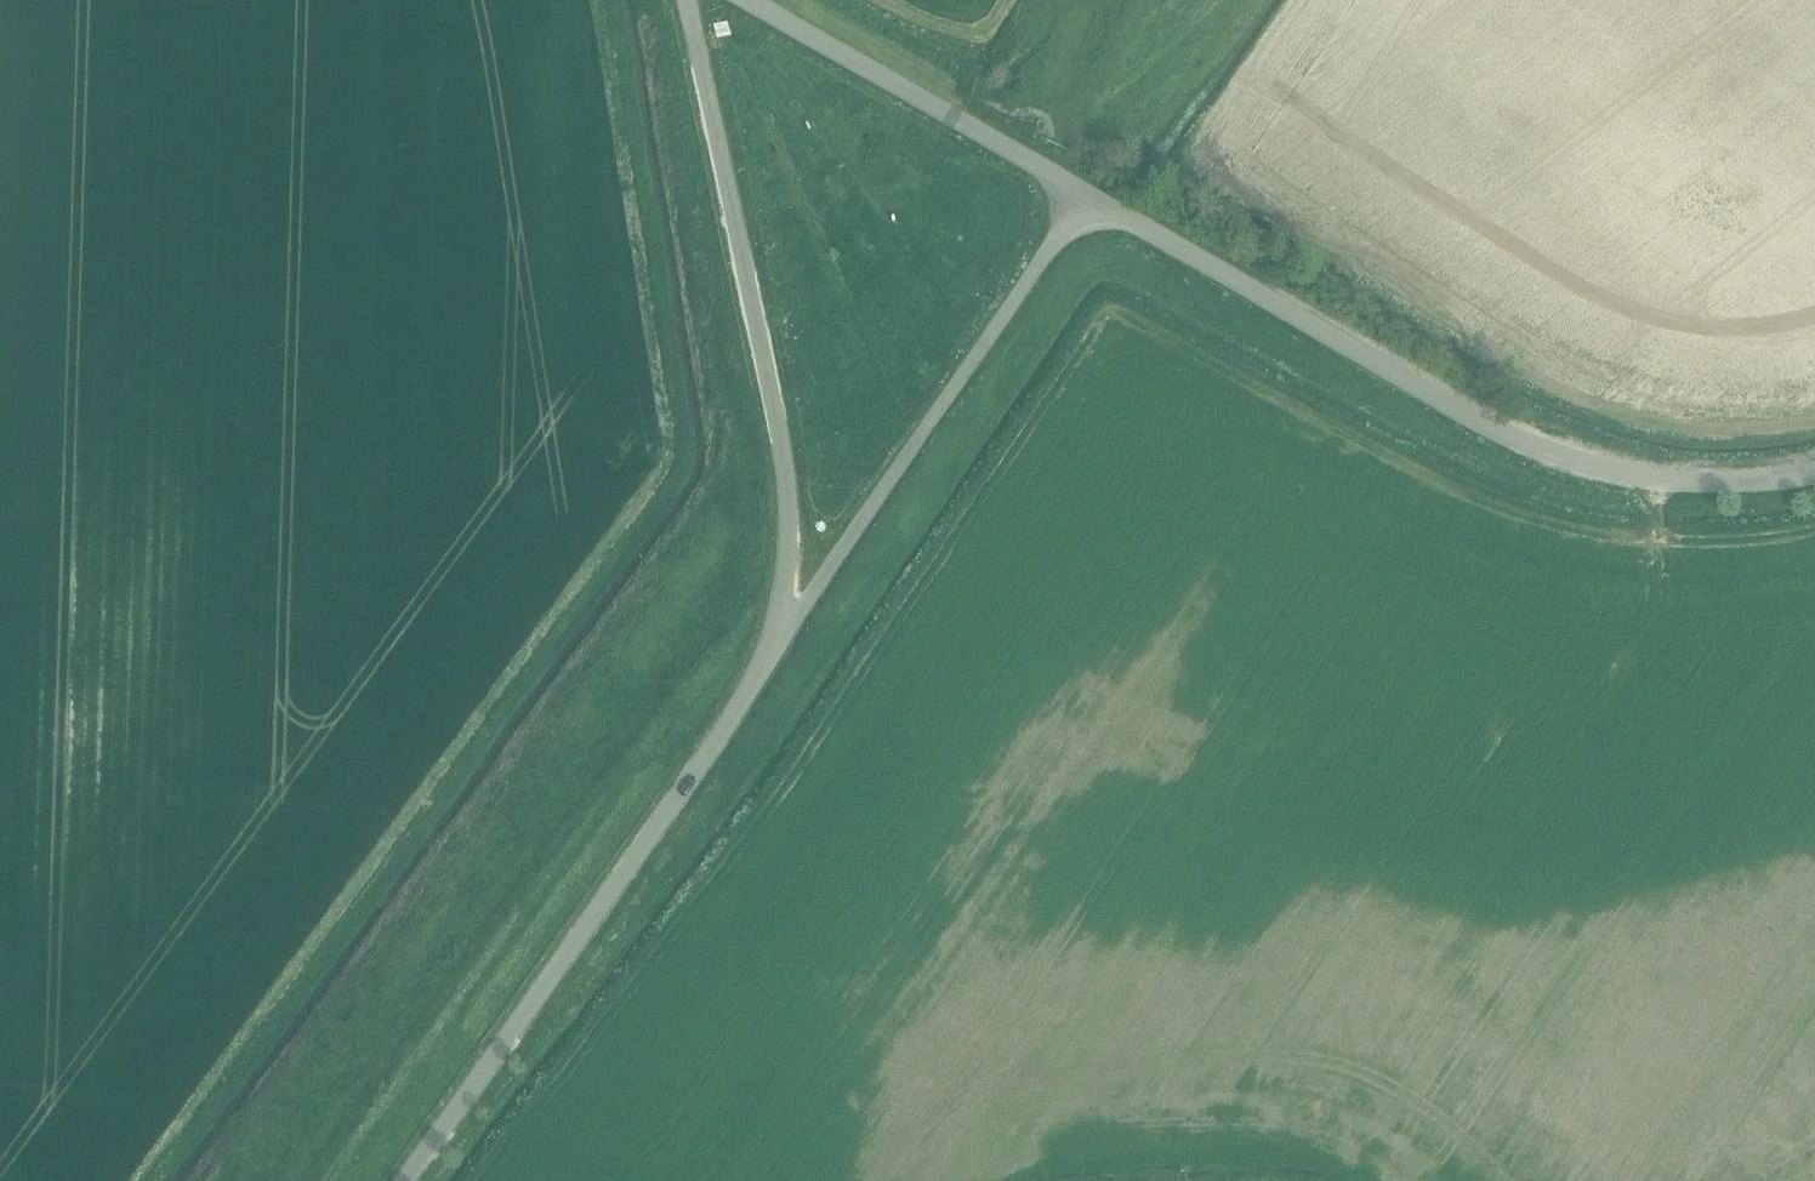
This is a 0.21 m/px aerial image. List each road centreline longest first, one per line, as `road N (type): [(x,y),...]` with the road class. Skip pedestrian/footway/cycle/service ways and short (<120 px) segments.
road 1 (unclassified): [(1087,195),(1486,421),(1561,452),(1639,473),(1734,481),(1814,472)]
road 2 (unclassified): [(398,1180),(787,633)]
road 3 (unclassified): [(787,633),(788,482),(690,0)]
road 4 (unclassified): [(787,633),(1087,195)]
road 5 (unclassified): [(1087,195),(752,0)]

